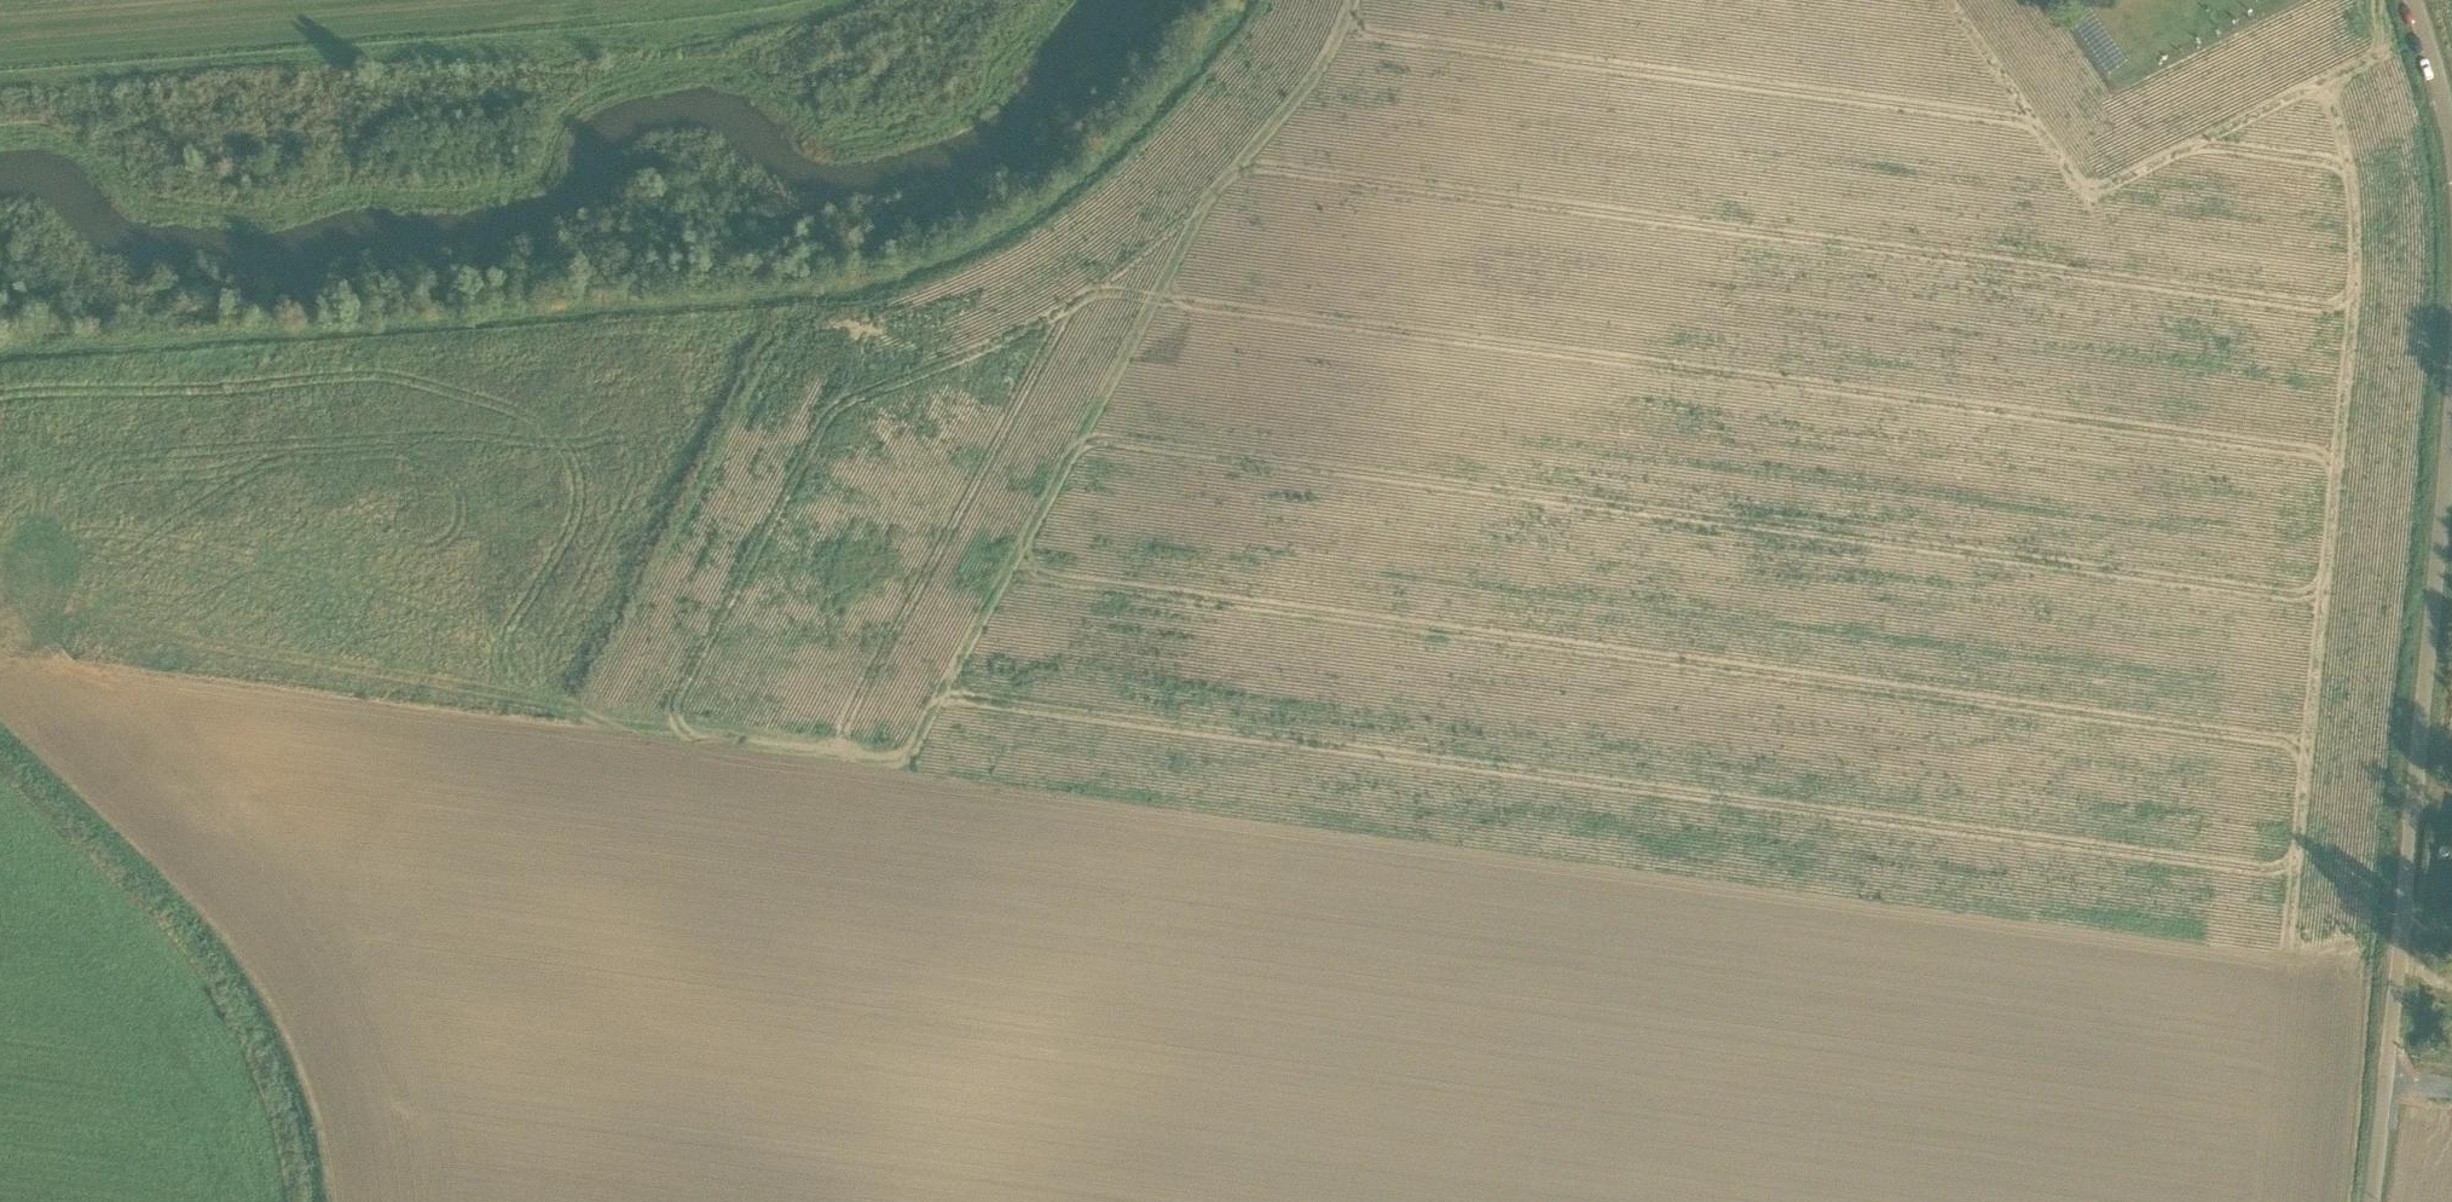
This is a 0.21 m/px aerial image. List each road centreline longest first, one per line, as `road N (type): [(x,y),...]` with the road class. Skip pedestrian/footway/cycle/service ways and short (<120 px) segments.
road 1 (unclassified): [(2380,1201),(2413,925),(2451,422)]
road 2 (unclassified): [(2451,116),(2406,0)]

